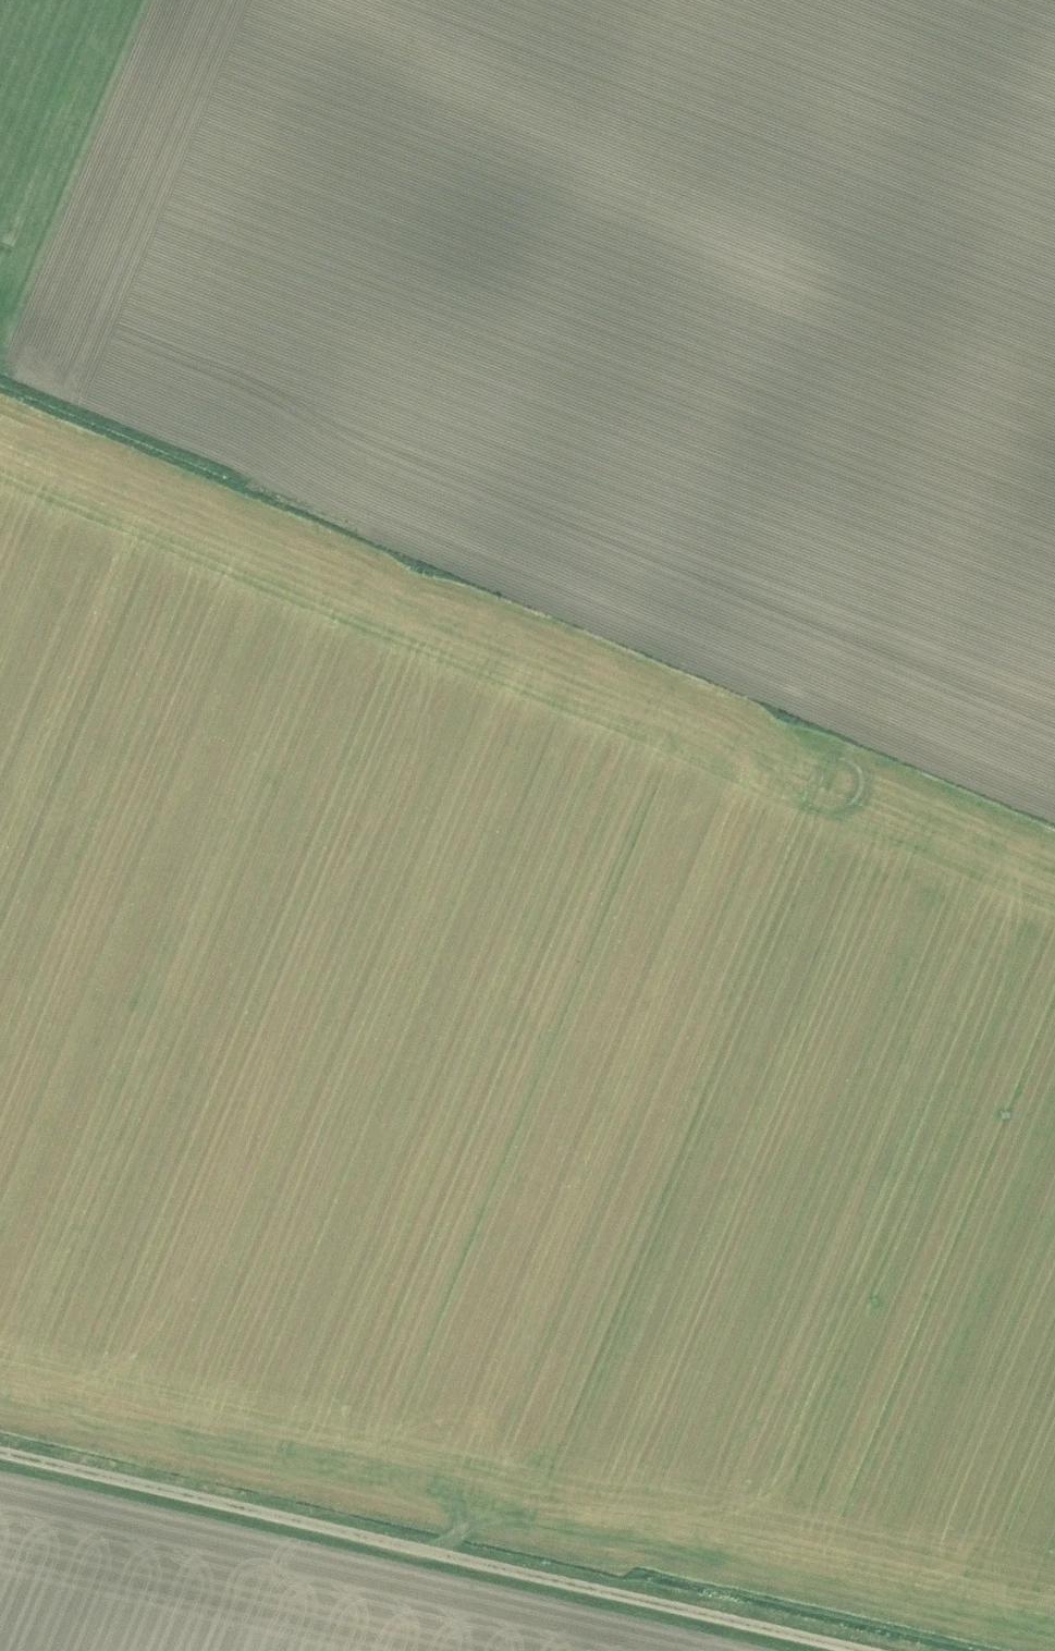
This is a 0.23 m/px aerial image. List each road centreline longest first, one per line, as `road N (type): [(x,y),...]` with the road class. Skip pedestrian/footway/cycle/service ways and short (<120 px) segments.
road 1 (unclassified): [(863,1650),(0,1449)]

